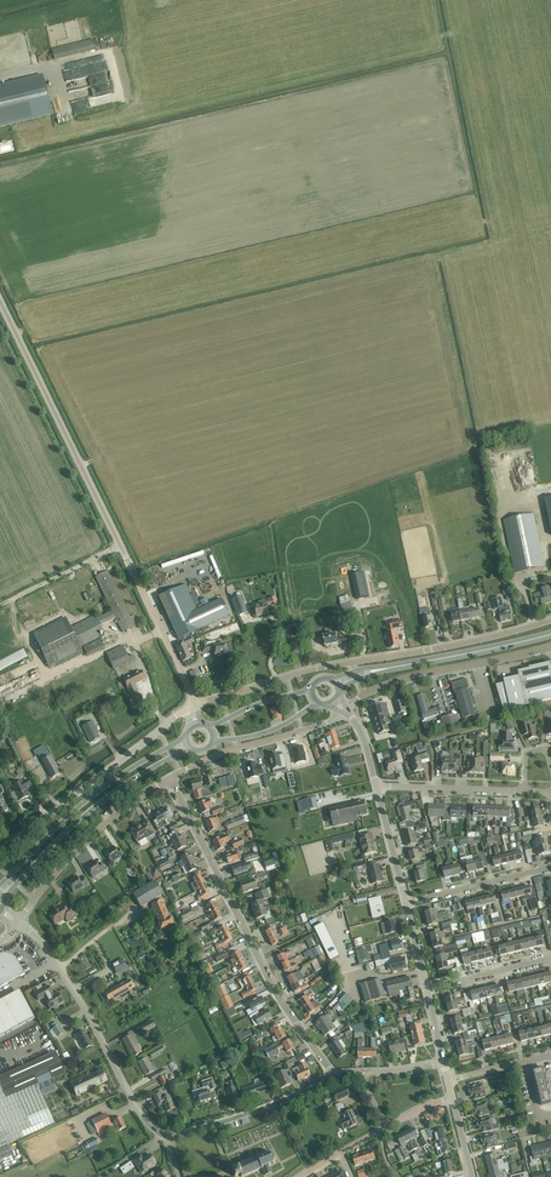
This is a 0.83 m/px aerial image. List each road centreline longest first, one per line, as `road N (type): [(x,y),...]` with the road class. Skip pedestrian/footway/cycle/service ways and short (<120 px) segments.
road 1 (tertiary): [(192,705),(0,297)]
road 2 (unclassified): [(332,1074),(212,1125),(162,1135),(147,1124),(60,970),(20,922)]
road 3 (unclassified): [(192,705),(316,667),(550,620)]
road 4 (residential): [(332,1074),(275,992),(171,777)]
road 5 (primary): [(4,901),(100,803),(191,750)]
road 6 (unclassified): [(0,851),(192,705)]
road 7 (primary): [(184,737),(95,792),(0,883)]
road 8 (unclassified): [(344,714),(361,695),(397,679),(550,645)]
road 9 (unclassified): [(20,922),(87,838),(171,777)]
road 10 (unclassified): [(171,777),(344,714)]
road 11 (primary): [(400,665),(550,633)]
road 12 (residential): [(406,903),(550,866)]
road 13 (residential): [(524,791),(377,786)]
road 14 (residential): [(427,988),(550,958)]
road 15 (tertiary): [(406,903),(377,786)]

